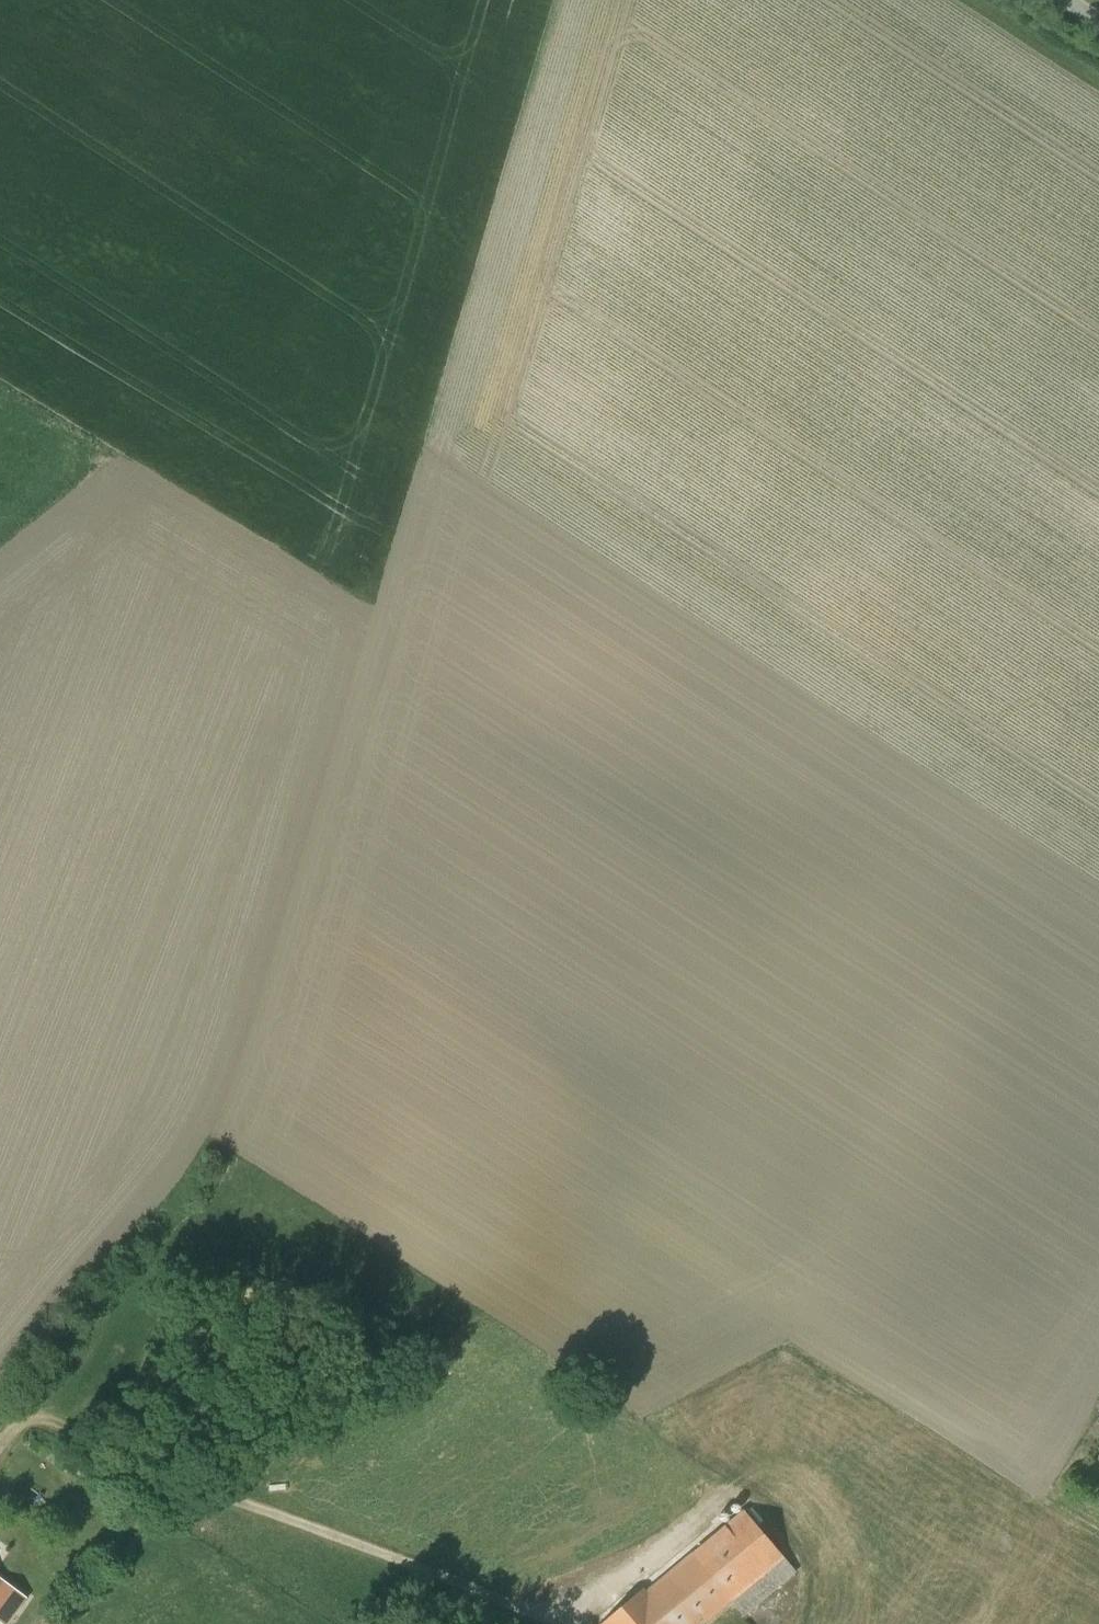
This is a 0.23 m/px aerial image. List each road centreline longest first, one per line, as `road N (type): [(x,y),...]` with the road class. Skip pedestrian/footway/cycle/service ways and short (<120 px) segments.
road 1 (track): [(0,1443),(34,1403),(454,1559),(575,1623)]

